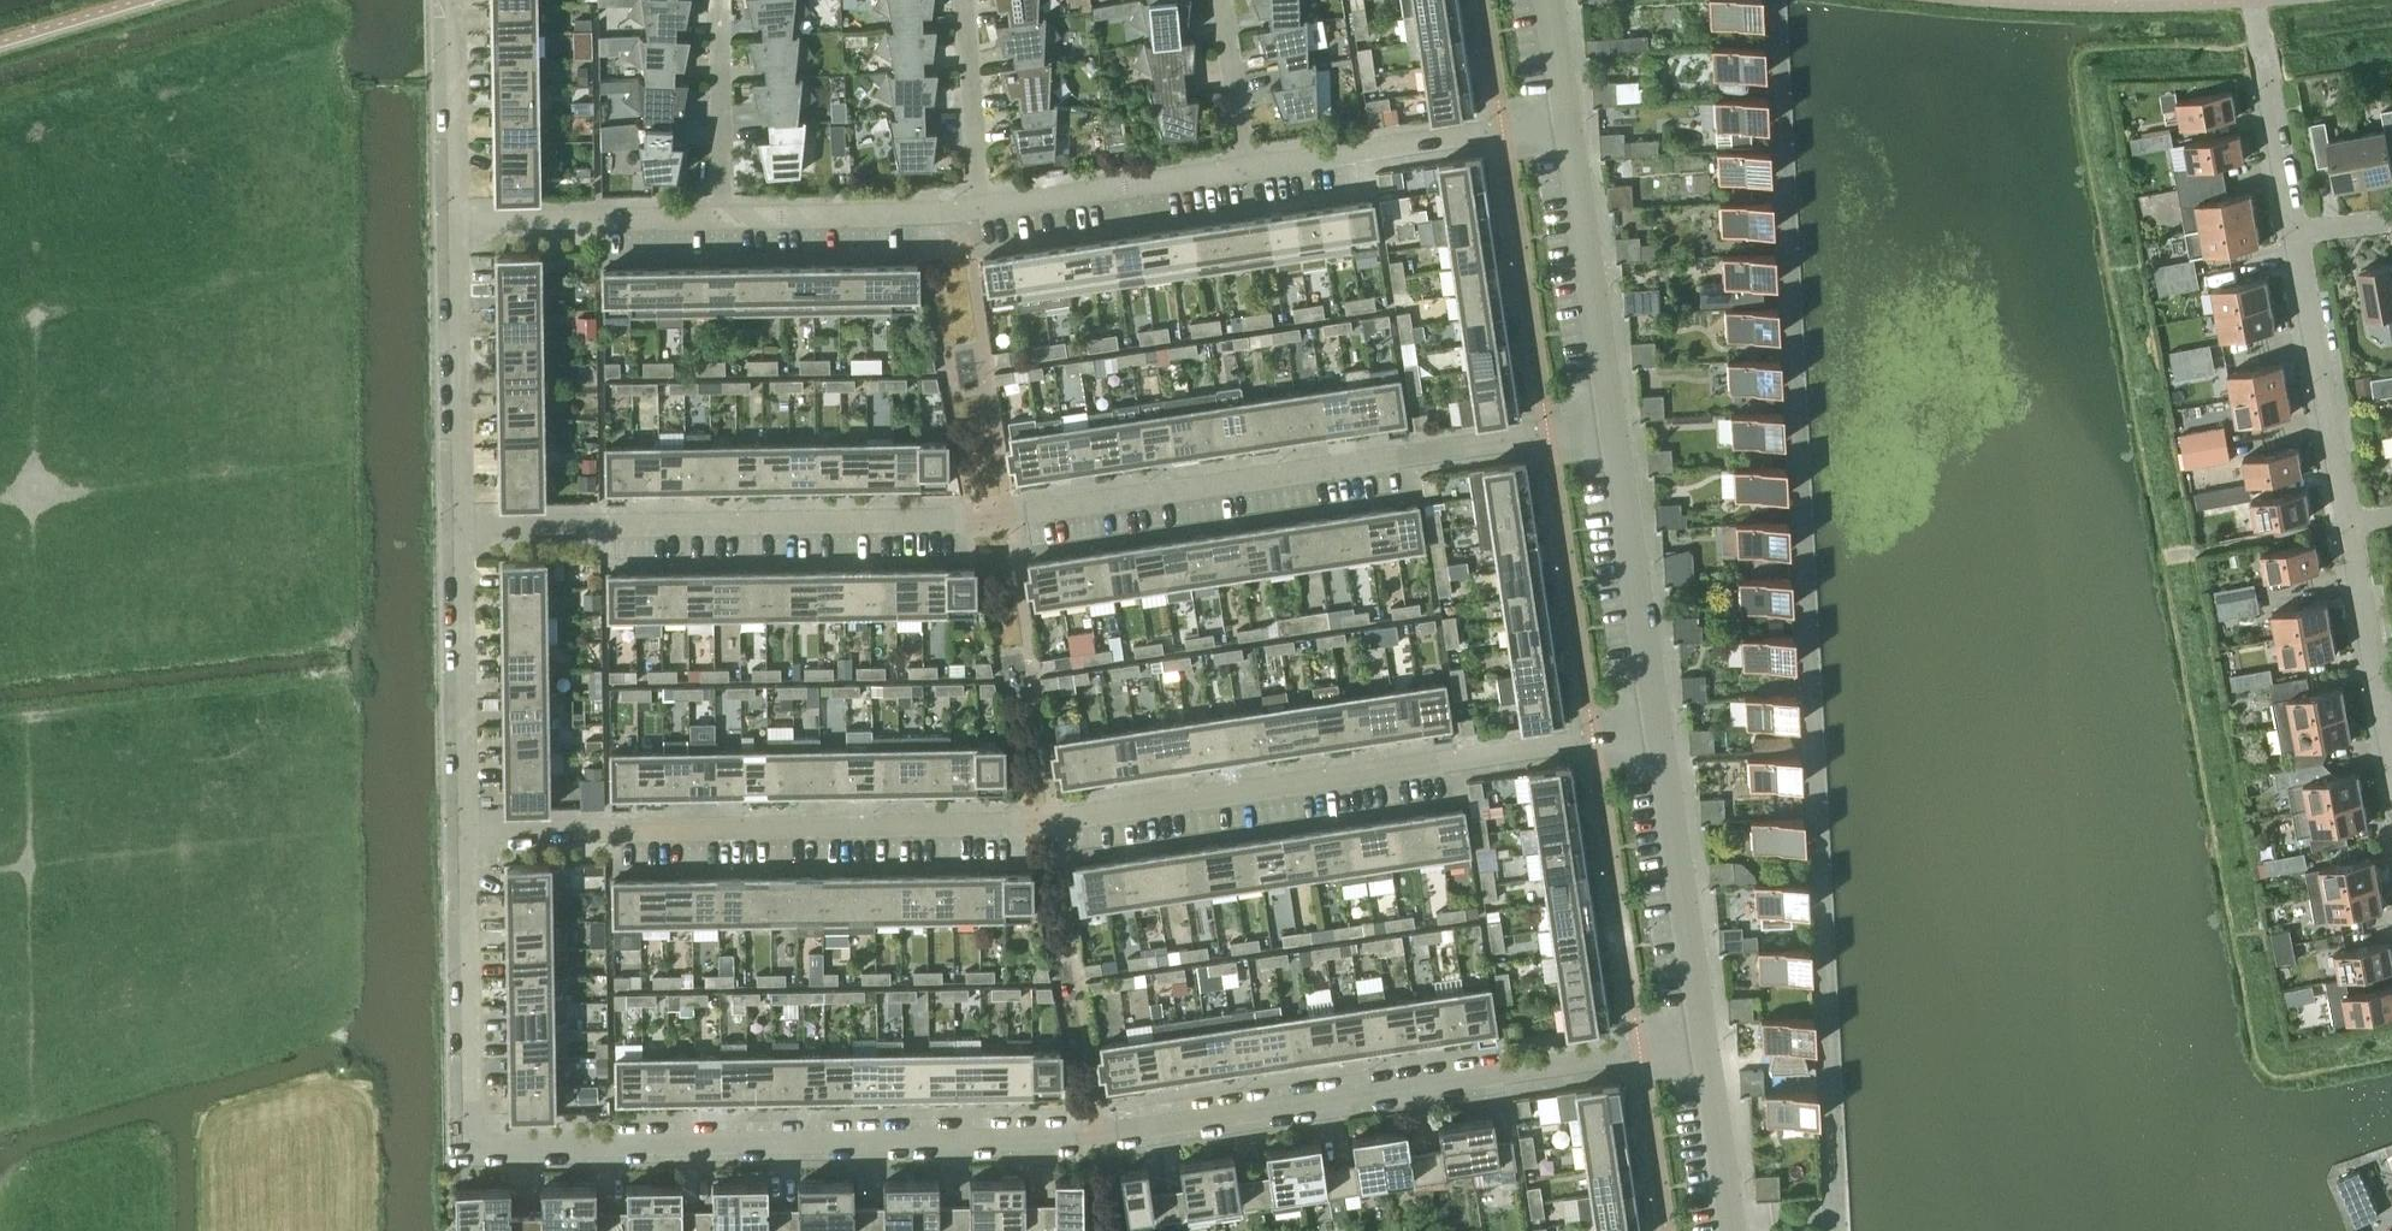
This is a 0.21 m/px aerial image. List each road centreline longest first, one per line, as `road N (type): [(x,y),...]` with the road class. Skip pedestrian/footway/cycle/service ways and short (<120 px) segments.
road 1 (residential): [(468,1150),(1100,1137),(1706,1039)]
road 2 (residential): [(464,830),(1054,821),(1660,728)]
road 3 (residential): [(462,526),(1007,514),(1614,424)]
road 4 (residential): [(1239,167),(1569,112)]
road 5 (residential): [(468,1150),(464,830)]
road 6 (unclassified): [(1614,424),(1569,112)]
road 7 (unclassified): [(1706,1039),(1660,728)]
road 8 (unclassified): [(1660,728),(1614,424)]
road 9 (residential): [(462,526),(456,219)]
road 10 (residential): [(464,830),(462,526)]
road 11 (residential): [(2349,520),(2293,231)]
road 12 (residential): [(2391,806),(2349,520)]
road 13 (residential): [(456,219),(721,215)]
road 14 (residential): [(977,206),(1239,167)]
road 15 (residential): [(721,215),(977,206)]
road 16 (residential): [(456,219),(443,0)]
road 17 (residential): [(721,215),(718,0)]
road 18 (residential): [(977,206),(963,0)]
road 19 (unclassified): [(1733,1230),(1706,1039)]
road 20 (residential): [(2293,231),(2260,41)]
road 21 (residential): [(1239,167),(1217,0)]

